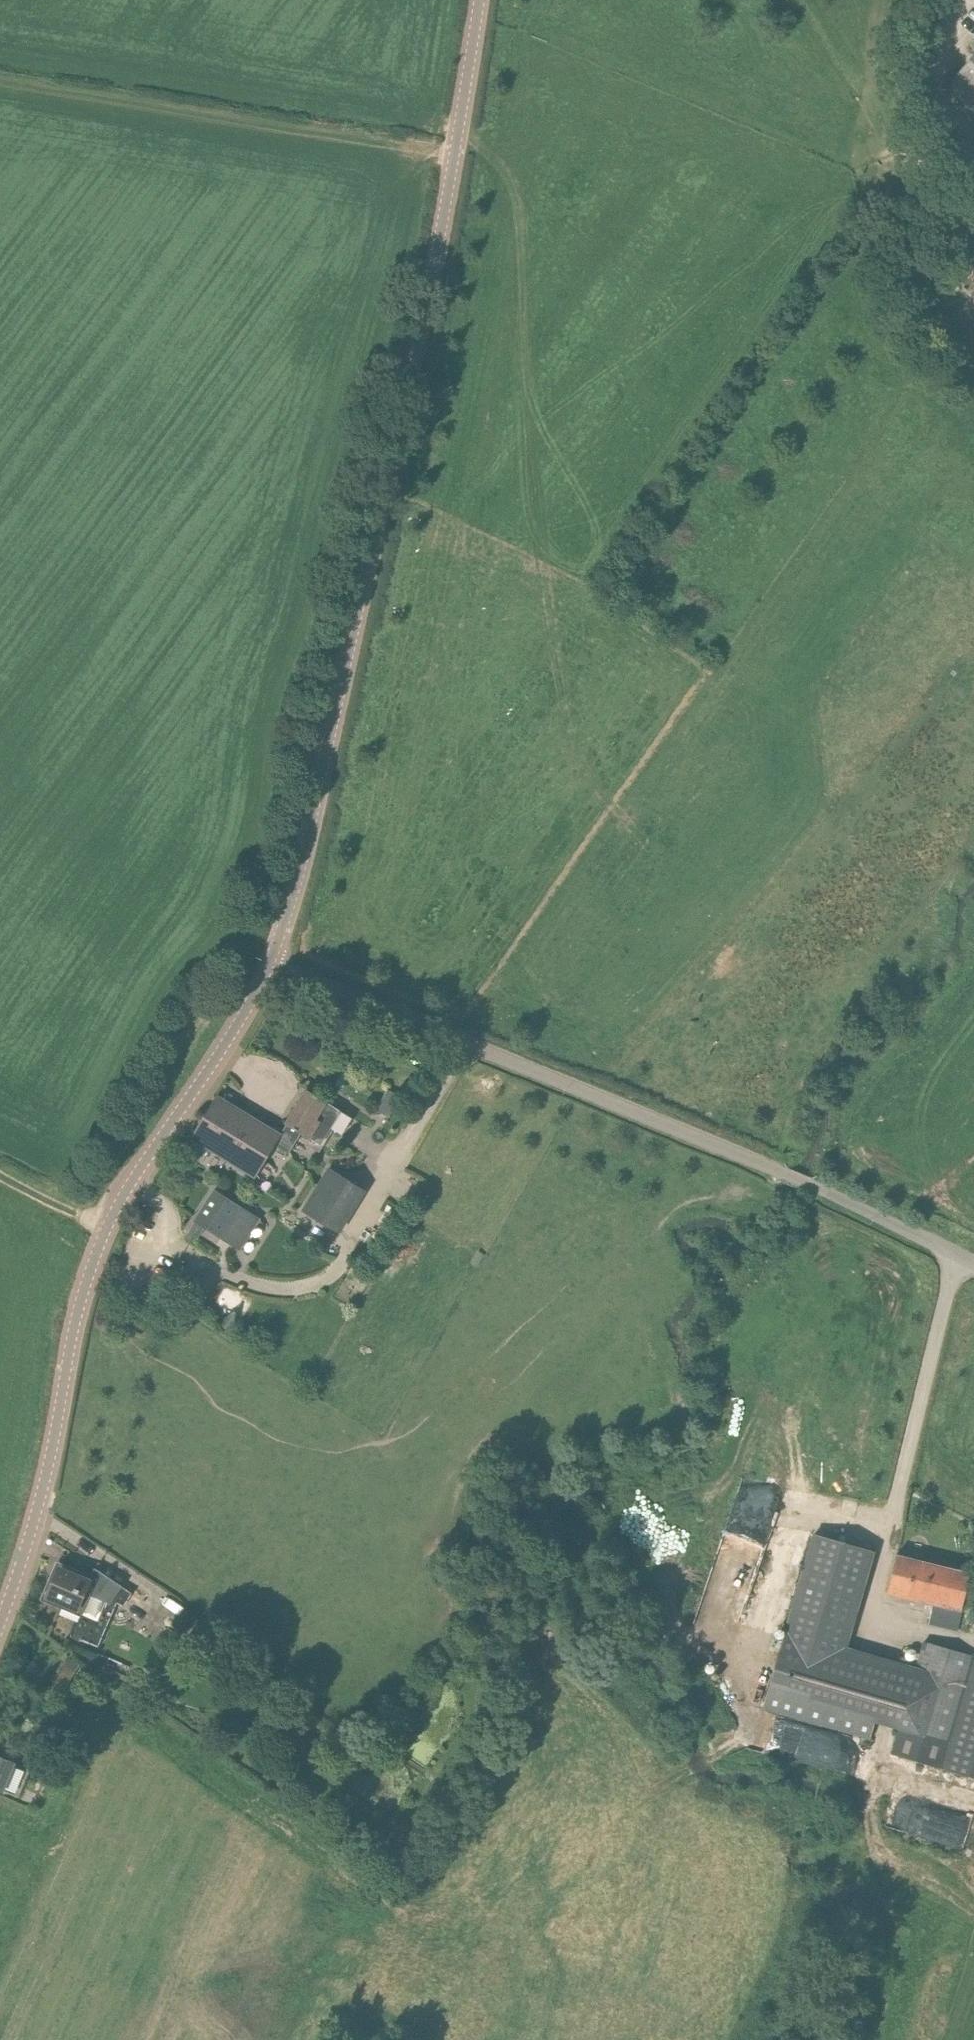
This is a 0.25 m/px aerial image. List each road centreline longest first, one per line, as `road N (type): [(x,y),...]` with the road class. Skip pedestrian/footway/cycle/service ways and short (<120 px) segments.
road 1 (tertiary): [(269,964),(317,796),(426,302),(478,0)]
road 2 (unclassified): [(269,964),(782,1172),(973,1265)]
road 3 (tertiary): [(0,1624),(43,1488),(74,1325),(100,1243),(269,964)]
road 4 (track): [(454,155),(0,81)]

